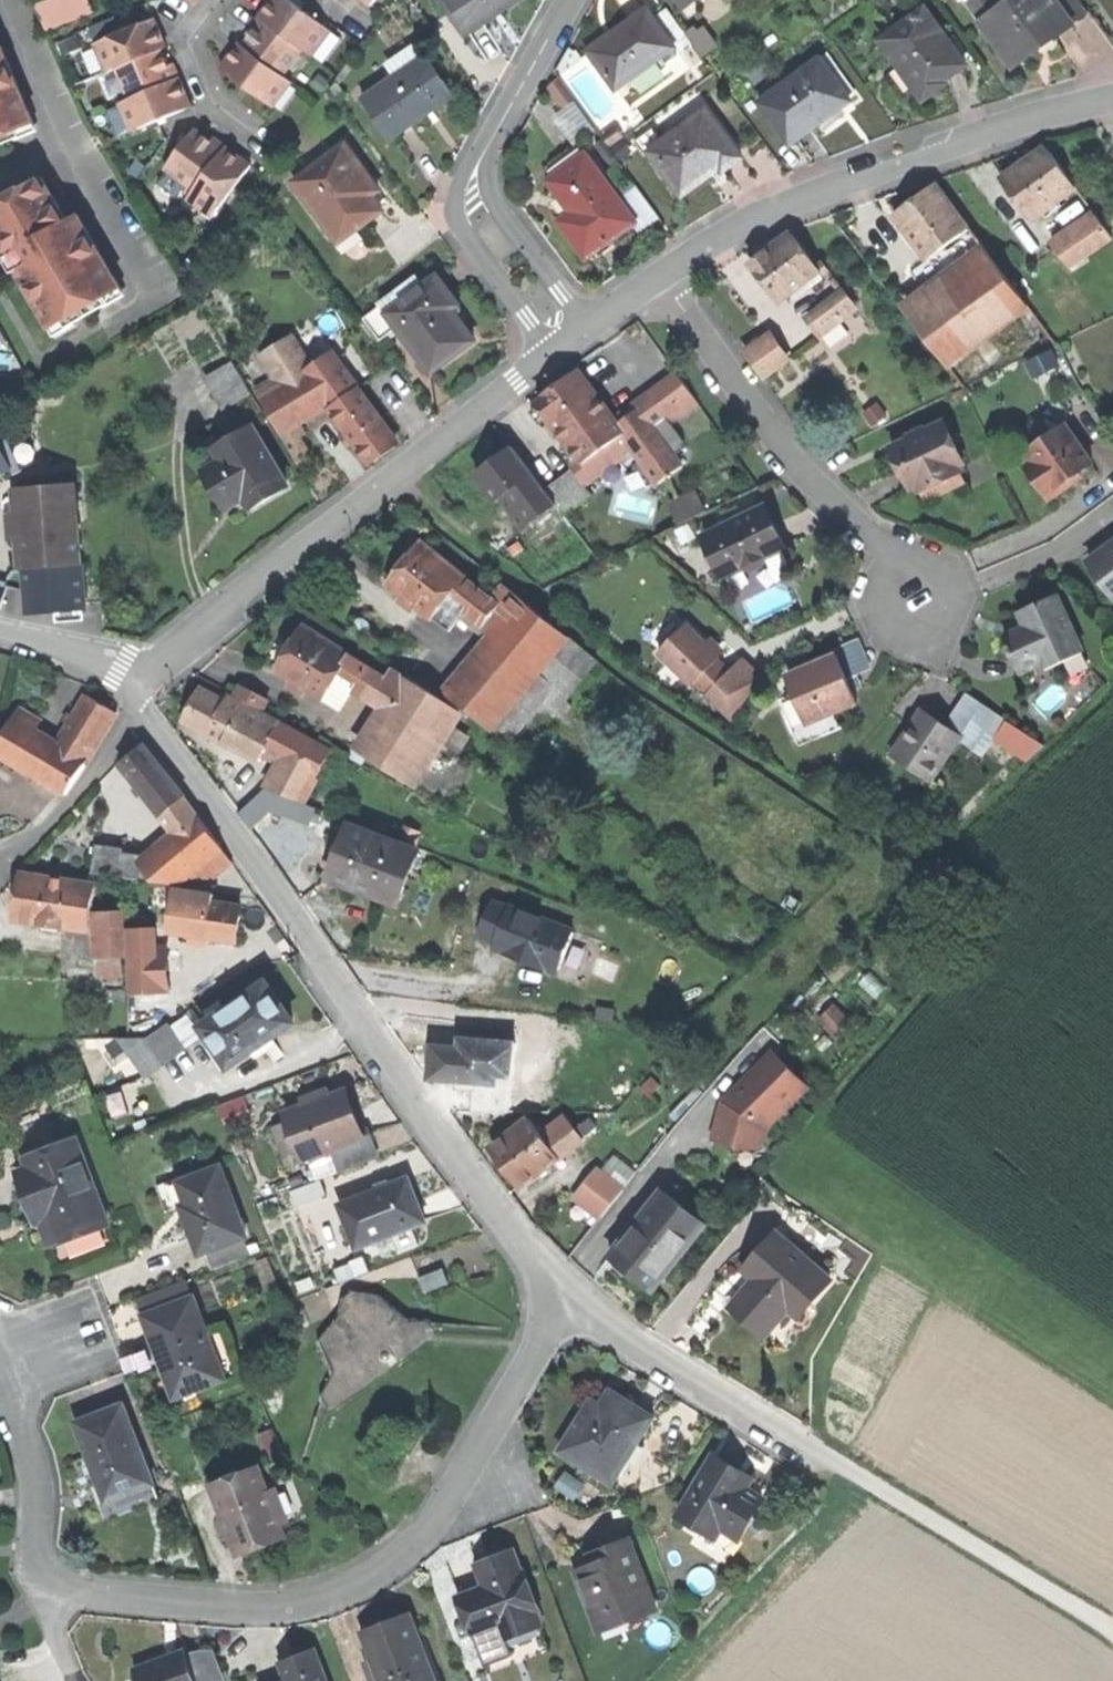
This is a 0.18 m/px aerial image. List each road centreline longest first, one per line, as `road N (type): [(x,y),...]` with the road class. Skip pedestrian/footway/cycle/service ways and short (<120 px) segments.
road 1 (residential): [(560,1303),(145,710)]
road 2 (residential): [(46,1596),(291,1609),(361,1583),(433,1527),(560,1303)]
road 3 (residential): [(658,283),(743,232),(844,188),(1112,102)]
road 4 (residential): [(920,603),(883,542),(830,499),(658,283)]
road 5 (residential): [(136,675),(421,454)]
road 6 (residential): [(560,1303),(847,1470)]
road 7 (track): [(847,1470),(1112,1635)]
road 8 (residential): [(487,143),(461,194),(462,229),(552,356)]
road 9 (residential): [(0,1374),(31,1459),(46,1596)]
road 10 (residential): [(593,327),(492,205),(487,143)]
road 11 (residential): [(0,872),(77,801),(145,710)]
road 12 (residential): [(567,0),(487,143)]
road 13 (residential): [(552,356),(421,454)]
road 14 (residential): [(421,454),(329,334)]
road 15 (residential): [(0,631),(136,675)]

